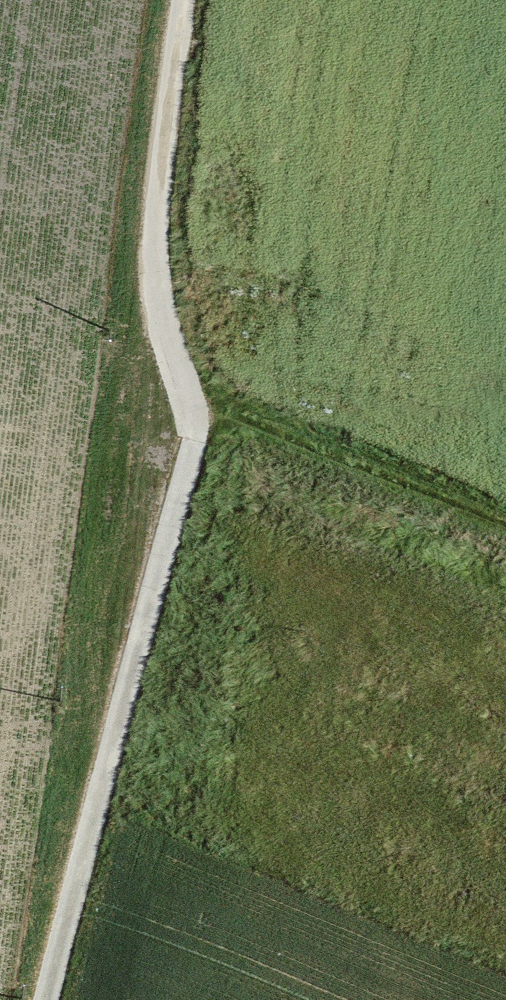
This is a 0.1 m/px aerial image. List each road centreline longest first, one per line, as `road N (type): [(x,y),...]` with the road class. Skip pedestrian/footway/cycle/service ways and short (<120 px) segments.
road 1 (track): [(194,0),(170,197),(188,490),(52,999)]
road 2 (track): [(505,570),(185,444)]

